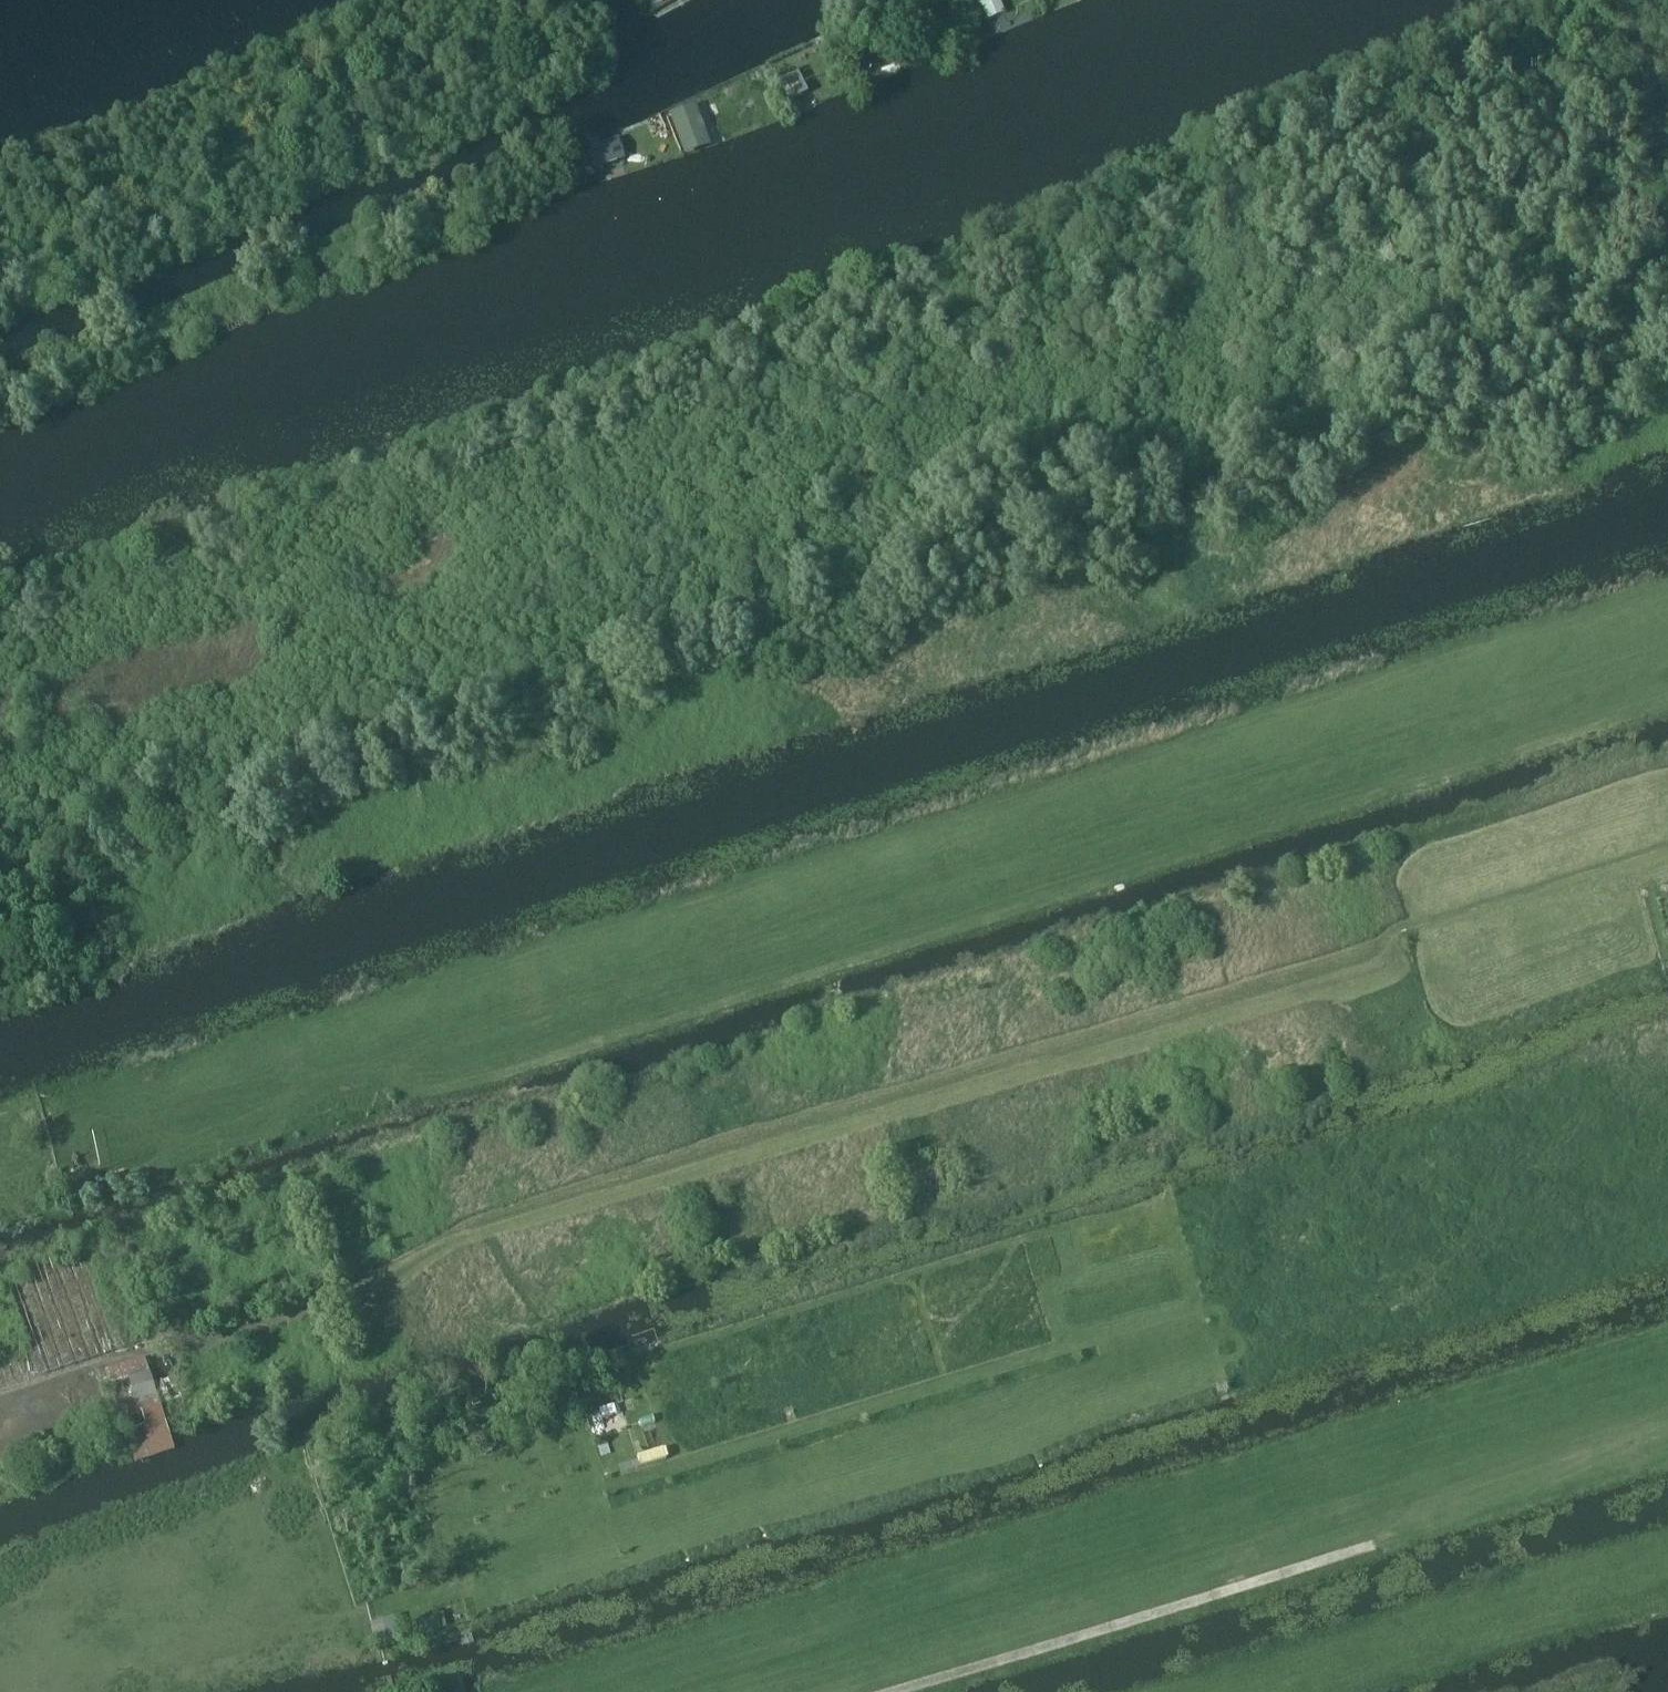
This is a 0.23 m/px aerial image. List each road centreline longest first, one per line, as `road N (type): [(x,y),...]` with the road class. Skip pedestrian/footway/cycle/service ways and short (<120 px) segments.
road 1 (track): [(886,1691),(1373,1547),(1474,1500),(1667,1433)]

